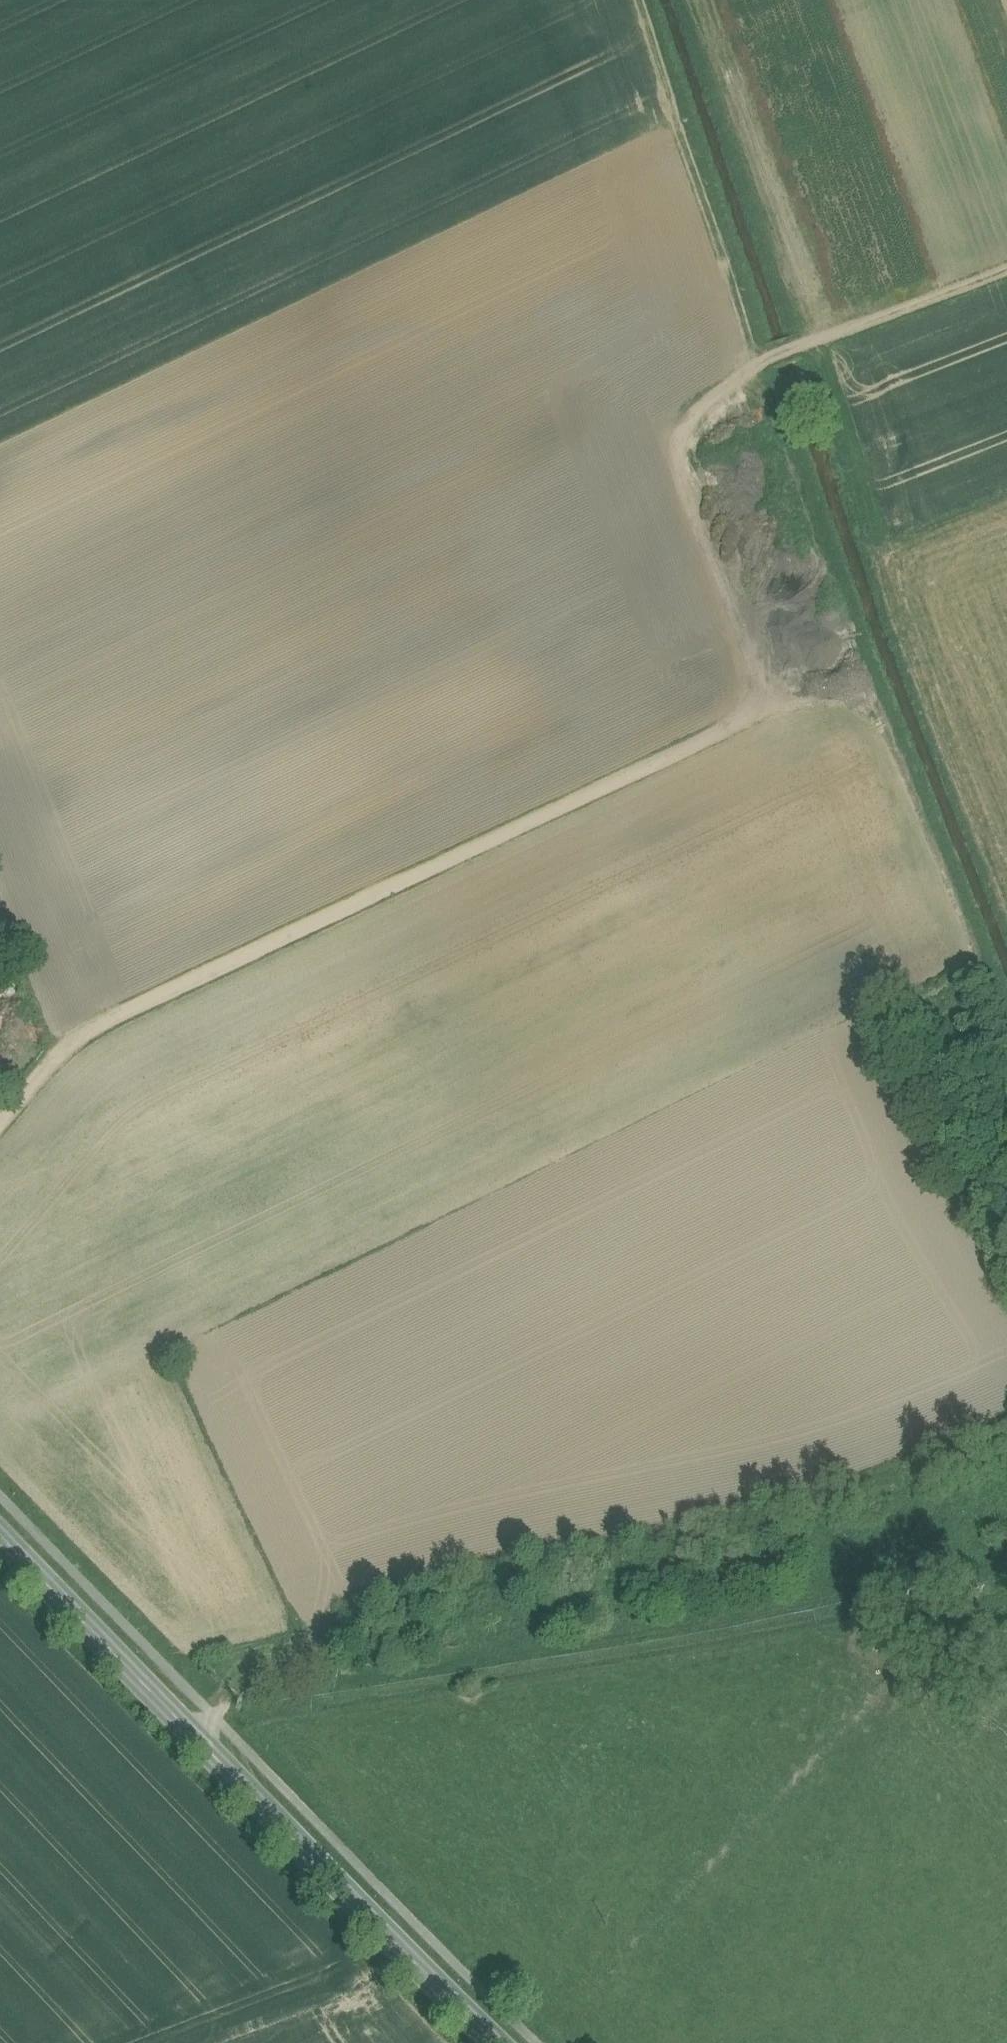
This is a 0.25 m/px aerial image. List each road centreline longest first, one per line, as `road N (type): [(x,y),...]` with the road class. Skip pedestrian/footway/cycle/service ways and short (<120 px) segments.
road 1 (track): [(1006,270),(737,375),(694,412),(685,445),(776,706),(862,665),(992,997)]
road 2 (track): [(776,706),(67,1042),(0,1116)]
road 3 (secondary): [(0,1534),(496,2042)]

